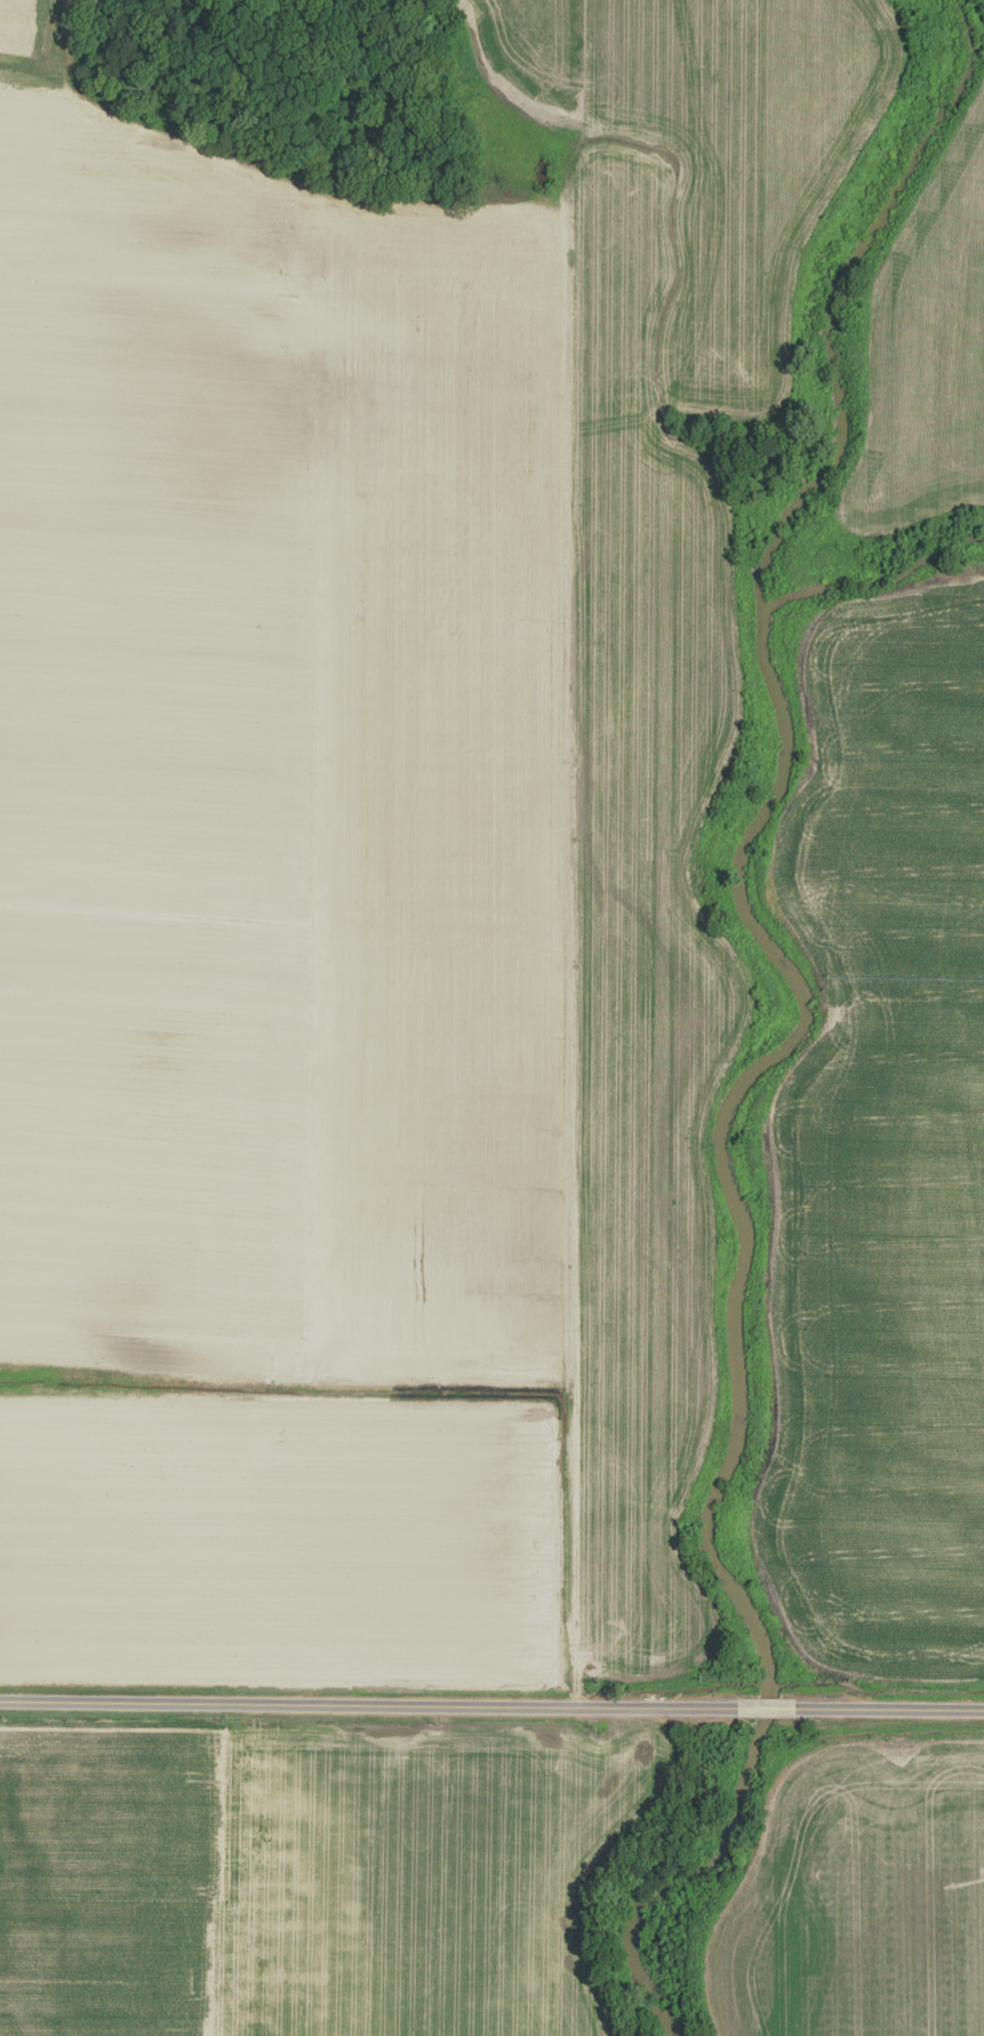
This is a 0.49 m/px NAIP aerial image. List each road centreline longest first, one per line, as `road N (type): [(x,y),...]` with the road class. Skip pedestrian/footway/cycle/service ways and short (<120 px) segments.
road 1 (tertiary): [(0,1702),(983,1710)]

